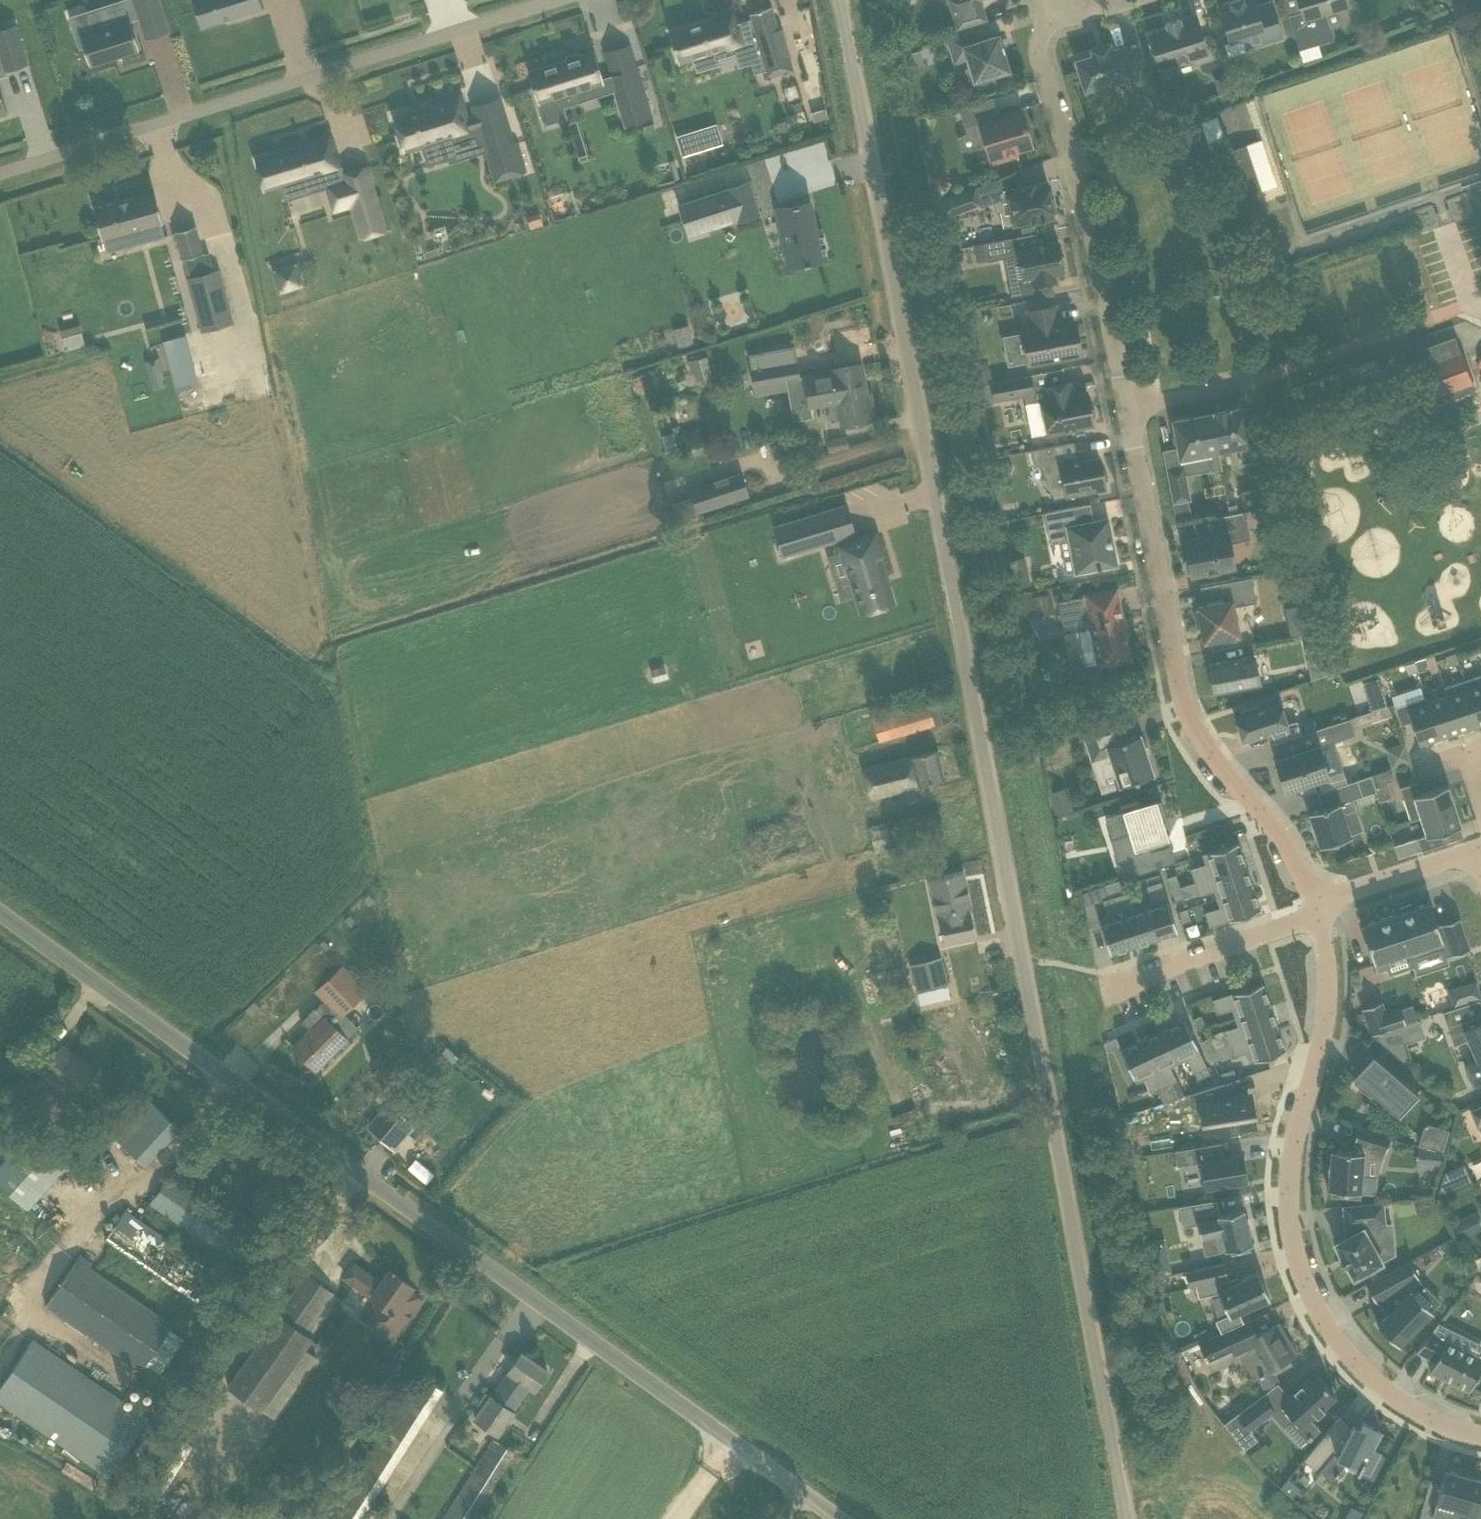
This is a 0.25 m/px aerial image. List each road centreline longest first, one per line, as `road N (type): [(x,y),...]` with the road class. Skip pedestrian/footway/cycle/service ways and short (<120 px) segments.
road 1 (unclassified): [(1125,1518),(839,0)]
road 2 (unclassified): [(833,1518),(503,1290),(0,922)]
road 3 (residential): [(1480,1434),(1403,1401),(1369,1375),(1335,1339),(1300,1271),(1287,1188),(1290,1146),(1325,1016),(1319,916)]
road 4 (unclassified): [(0,174),(555,0)]
road 5 (residential): [(1319,916),(1278,837),(1188,719),(1128,409)]
road 6 (residential): [(1128,409),(1043,64),(1045,21)]
road 7 (residential): [(1106,987),(1319,916)]
road 8 (residential): [(1319,916),(1346,894),(1477,851)]
road 9 (unclassified): [(1128,409),(1261,382)]

